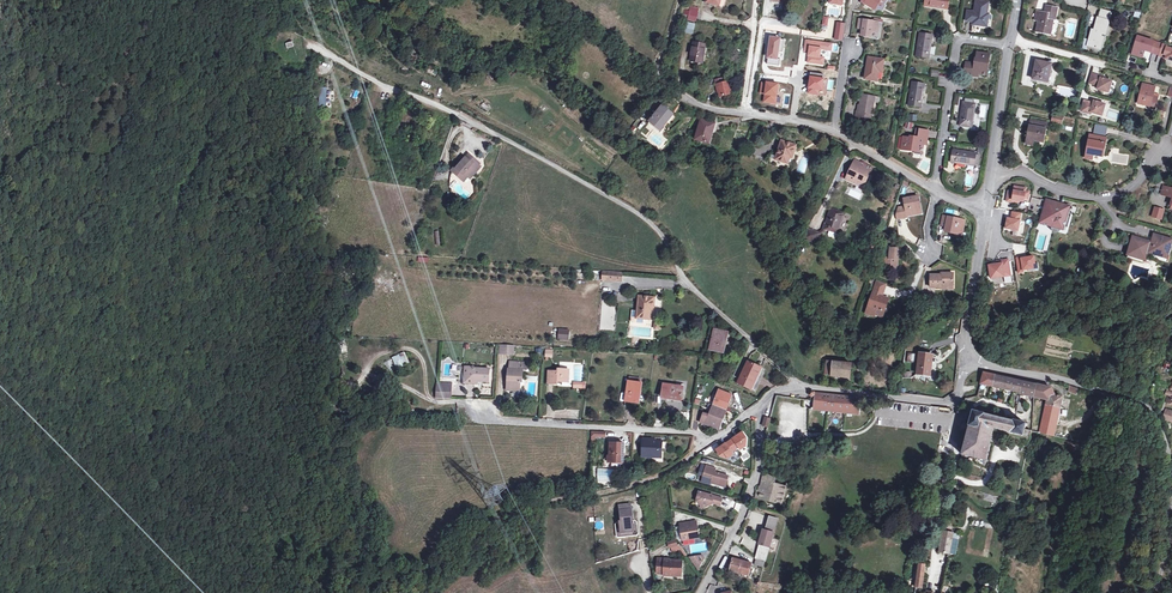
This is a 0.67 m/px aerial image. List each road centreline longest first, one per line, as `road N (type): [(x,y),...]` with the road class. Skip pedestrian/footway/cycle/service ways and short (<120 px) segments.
road 1 (residential): [(436,104),(652,224),(688,285),(802,389)]
road 2 (track): [(703,439),(669,472),(508,515),(461,555),(388,581)]
road 3 (residential): [(763,402),(709,440),(692,432),(492,420)]
road 4 (unclassified): [(1171,470),(1162,429),(1144,405),(965,361)]
road 5 (residential): [(763,402),(753,487),(699,592)]
road 6 (residential): [(934,189),(959,41),(1009,43)]
road 7 (track): [(954,421),(878,414),(853,435),(767,434)]
road 8 (residential): [(992,175),(1019,172),(1103,199),(1135,185),(1162,150)]
road 9 (residential): [(965,361),(958,396),(944,403),(802,389)]
road 10 (residential): [(658,77),(704,107),(834,129)]
road 11 (track): [(388,581),(357,529),(330,416)]
road 12 (unclassified): [(965,361),(986,210)]
road 13 (unclassified): [(992,175),(1009,43)]

